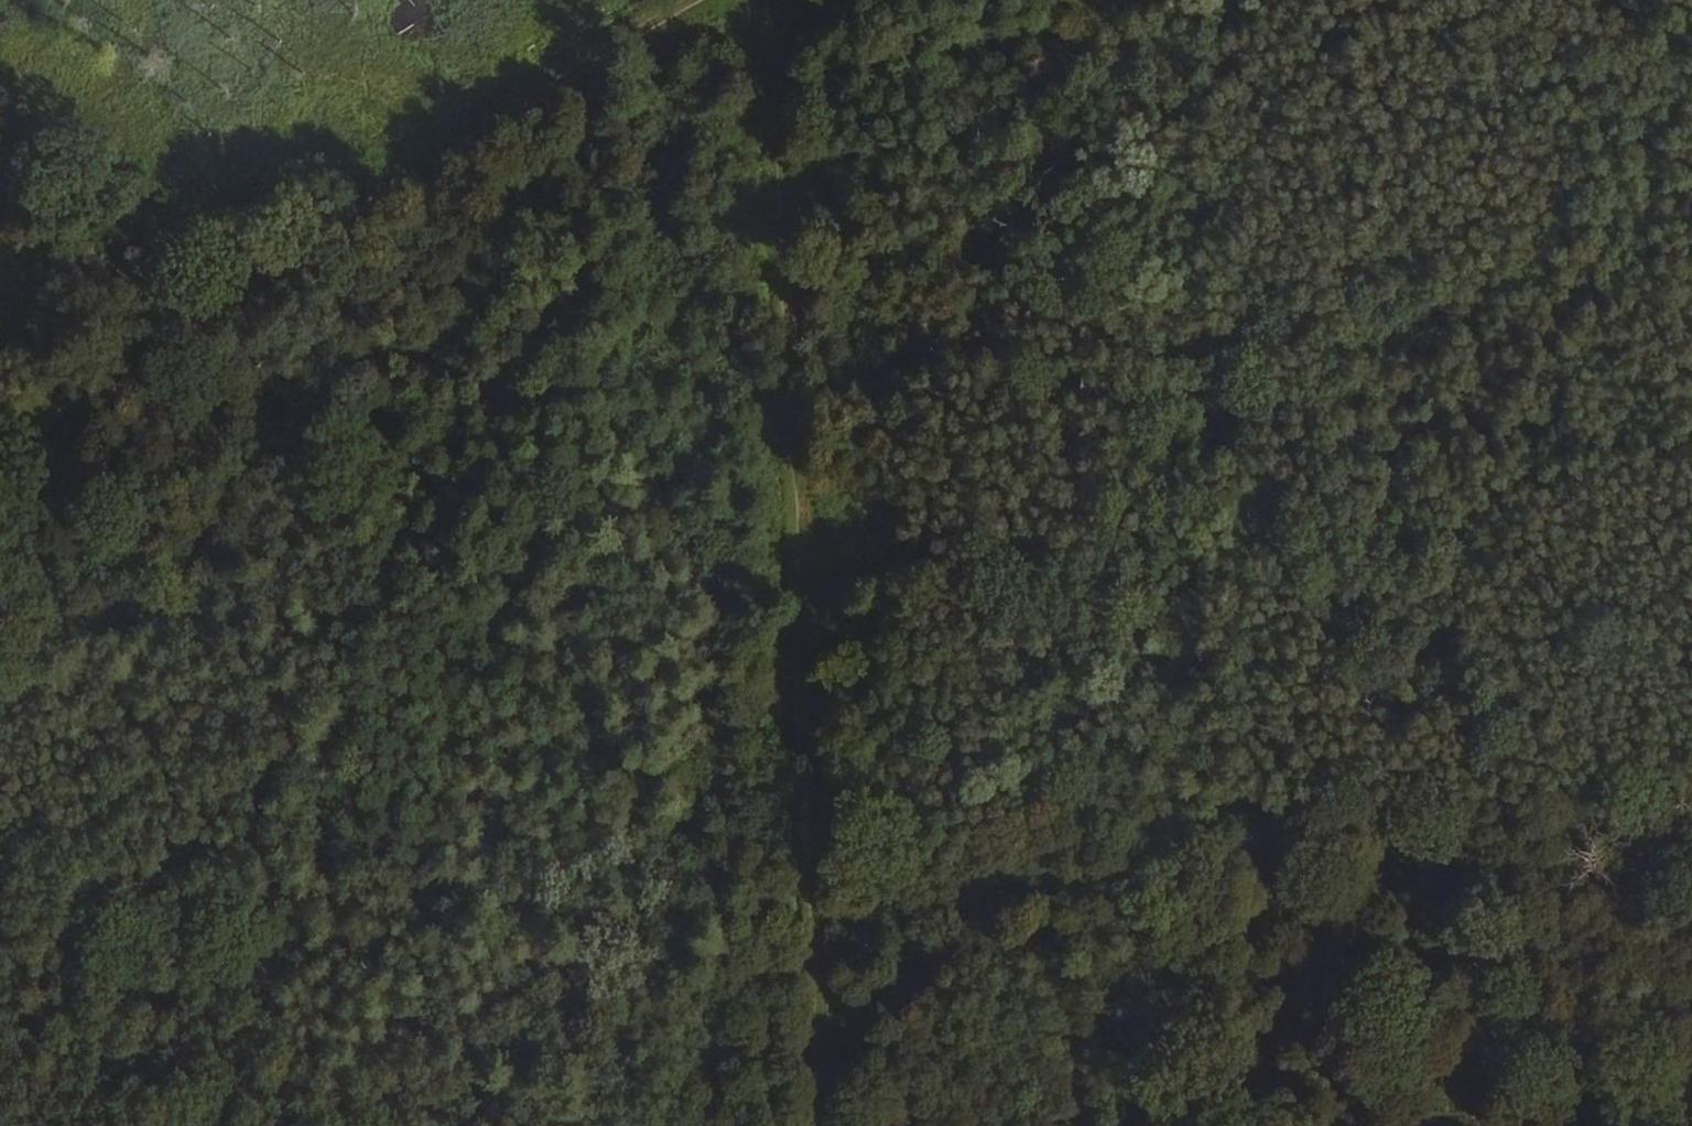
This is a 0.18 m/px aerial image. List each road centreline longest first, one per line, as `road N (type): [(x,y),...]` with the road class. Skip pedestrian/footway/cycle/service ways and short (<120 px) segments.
road 1 (track): [(698,0),(0,443)]

